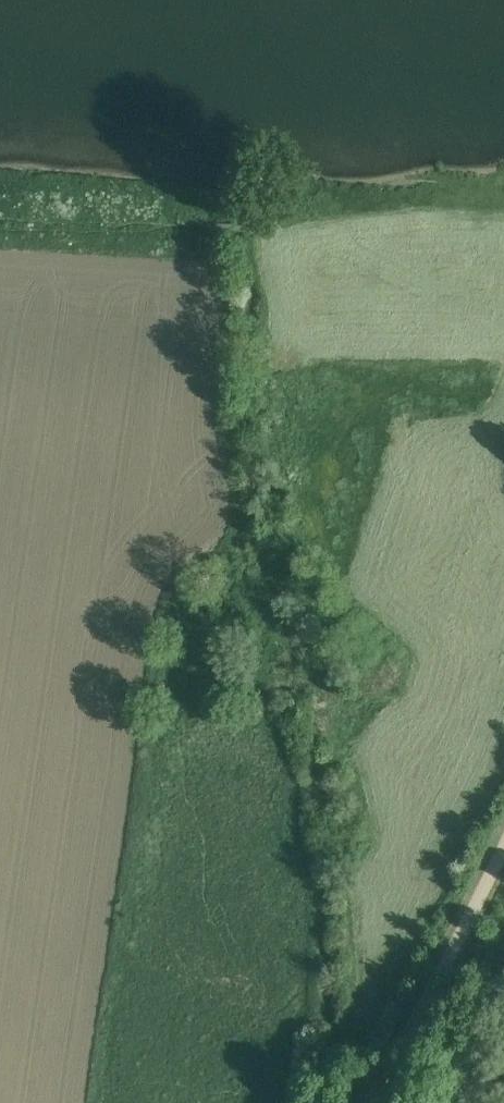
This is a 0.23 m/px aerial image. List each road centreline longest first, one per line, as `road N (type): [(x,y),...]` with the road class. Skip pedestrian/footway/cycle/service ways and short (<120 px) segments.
road 1 (unclassified): [(370,1102),(503,850)]

